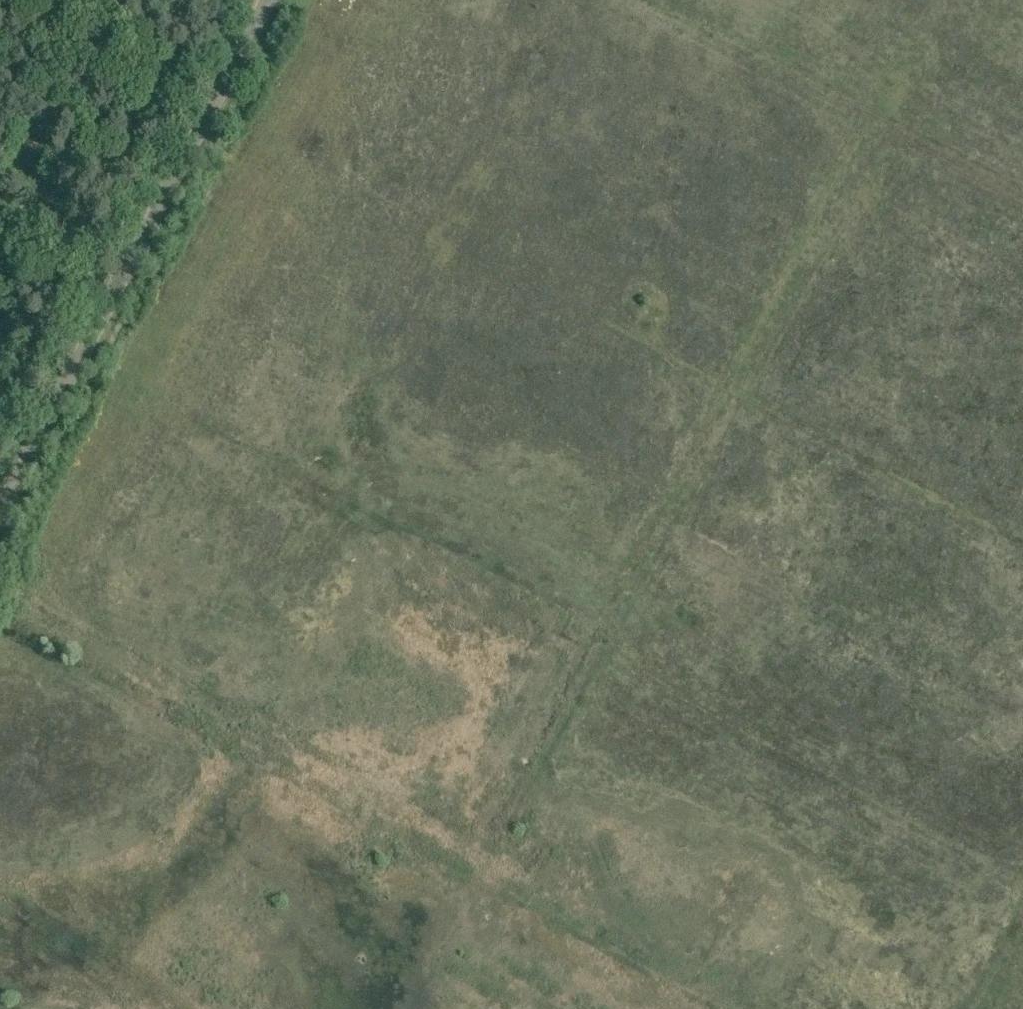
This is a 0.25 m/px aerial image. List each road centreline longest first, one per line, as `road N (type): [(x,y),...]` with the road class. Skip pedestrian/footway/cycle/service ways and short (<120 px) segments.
road 1 (unclassified): [(0,511),(268,0)]

